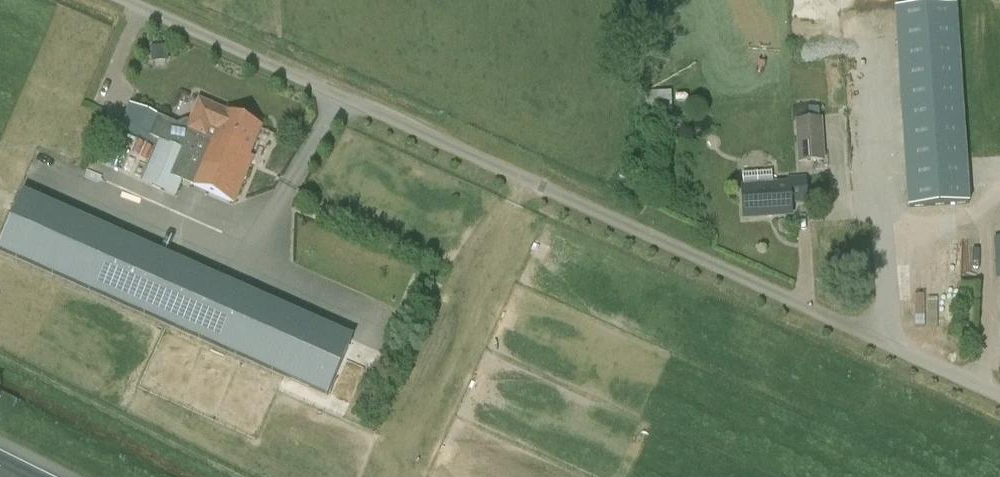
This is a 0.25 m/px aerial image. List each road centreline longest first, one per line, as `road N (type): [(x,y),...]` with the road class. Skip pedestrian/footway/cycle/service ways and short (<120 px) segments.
road 1 (unclassified): [(999,393),(133,0)]

